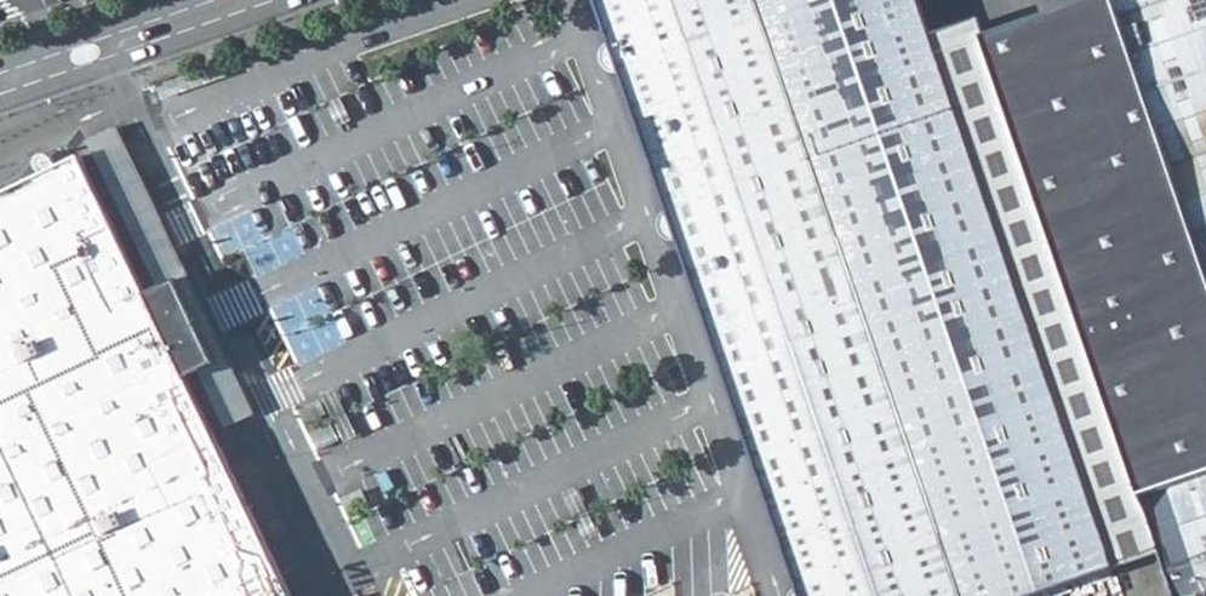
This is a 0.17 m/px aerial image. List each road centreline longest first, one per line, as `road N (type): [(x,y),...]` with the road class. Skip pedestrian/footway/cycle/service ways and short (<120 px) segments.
road 1 (tertiary): [(243,0),(0,82)]

